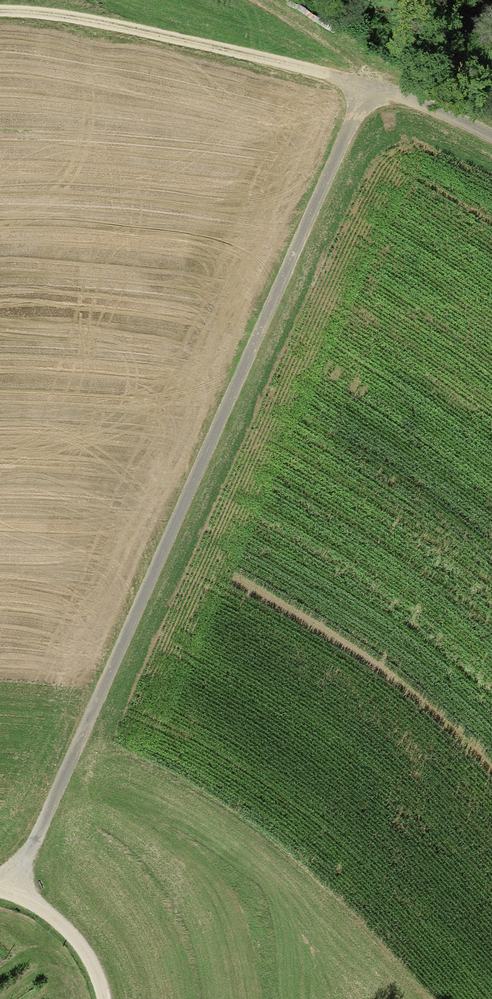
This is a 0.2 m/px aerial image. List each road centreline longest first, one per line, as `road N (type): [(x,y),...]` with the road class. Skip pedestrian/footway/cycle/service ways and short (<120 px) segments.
road 1 (track): [(5,886),(55,795),(363,89)]
road 2 (track): [(363,89),(197,44),(0,14)]
road 3 (track): [(0,886),(70,924),(102,972),(106,998)]
road 4 (track): [(257,0),(351,62),(363,89)]
road 5 (track): [(491,138),(363,89)]

